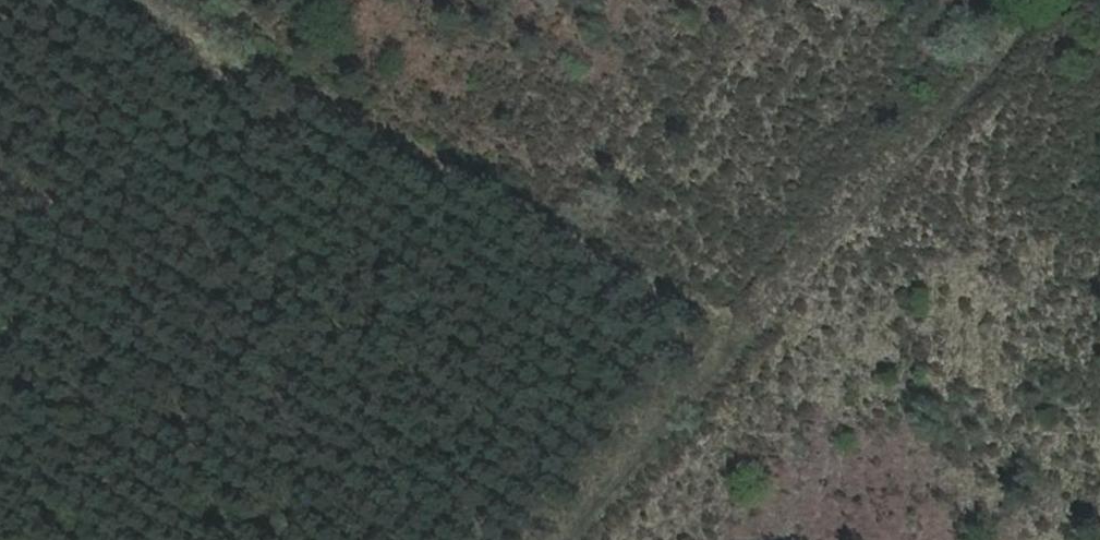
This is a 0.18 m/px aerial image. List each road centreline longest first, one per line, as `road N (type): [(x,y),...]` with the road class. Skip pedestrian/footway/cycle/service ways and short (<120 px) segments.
road 1 (track): [(729,320),(162,0)]

